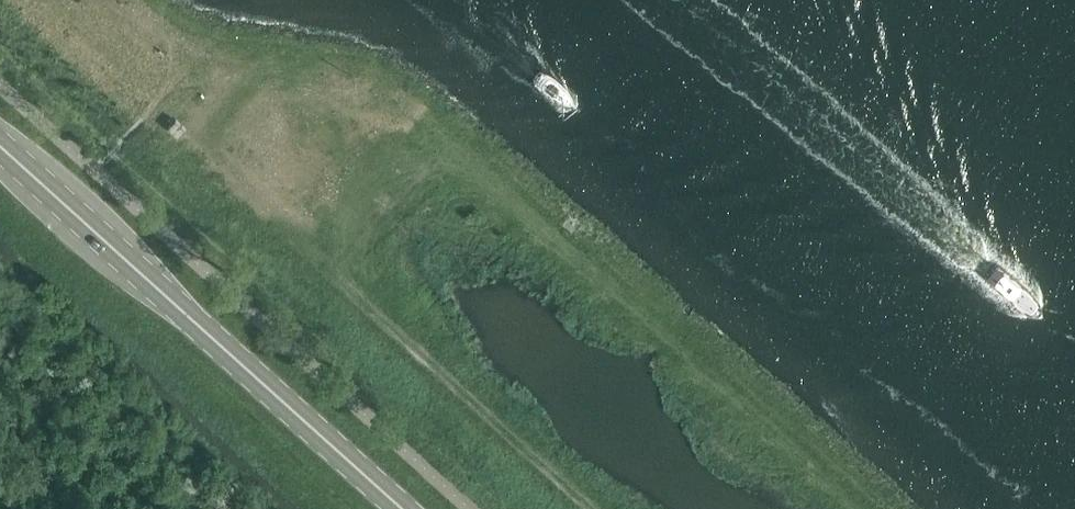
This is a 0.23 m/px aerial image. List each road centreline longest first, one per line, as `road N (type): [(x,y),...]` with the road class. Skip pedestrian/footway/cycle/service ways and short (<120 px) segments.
road 1 (track): [(595,508),(339,276),(327,252),(330,208),(389,142),(417,135),(460,151),(856,508)]
road 2 (primary): [(403,508),(0,145)]

